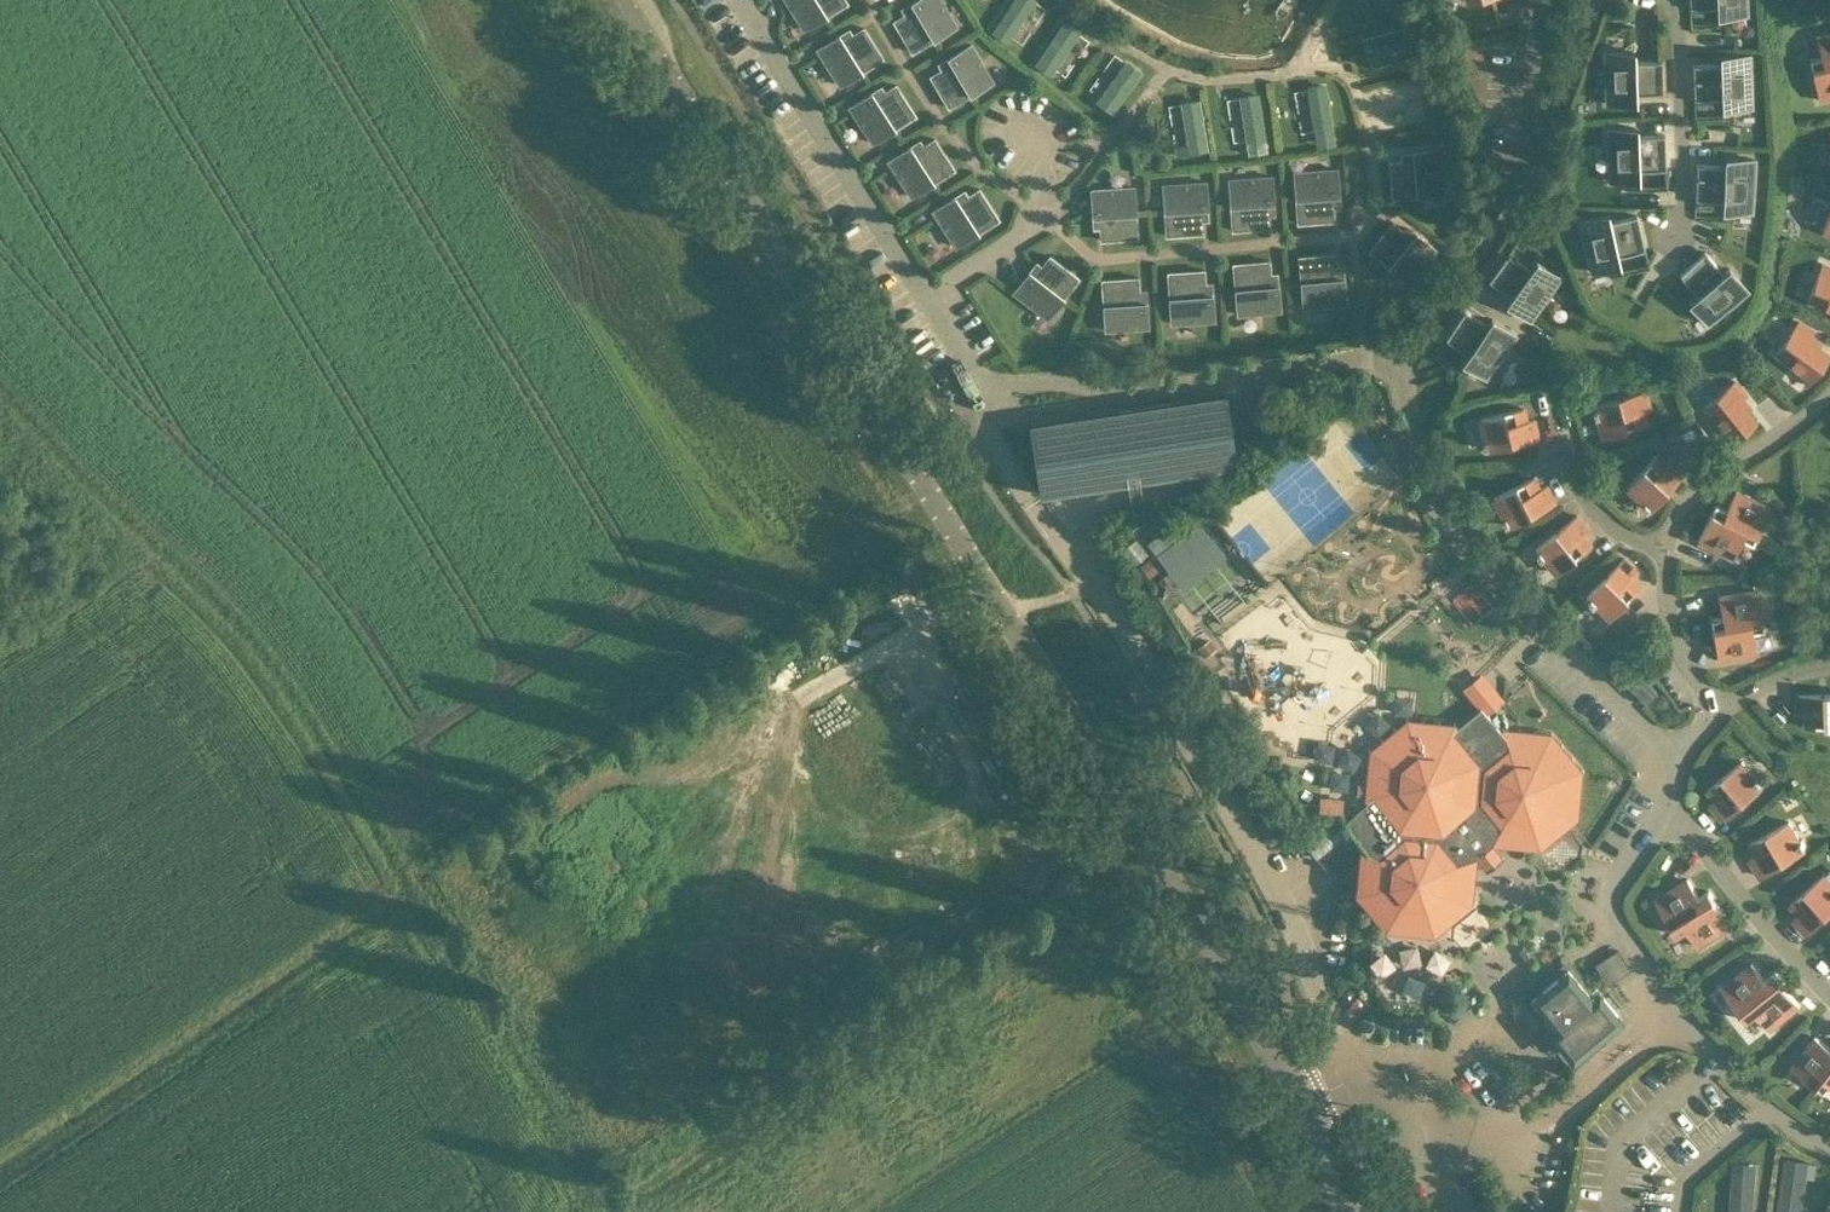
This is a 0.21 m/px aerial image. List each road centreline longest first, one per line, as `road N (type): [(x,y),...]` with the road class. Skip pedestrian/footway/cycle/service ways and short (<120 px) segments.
road 1 (tertiary): [(1354,1211),(1300,1105),(620,0)]

